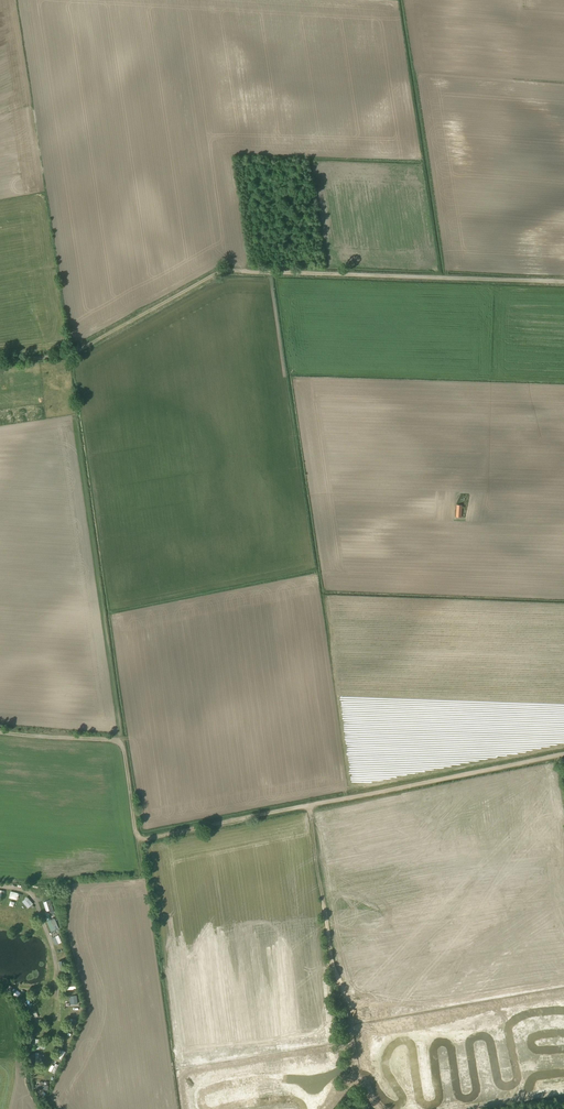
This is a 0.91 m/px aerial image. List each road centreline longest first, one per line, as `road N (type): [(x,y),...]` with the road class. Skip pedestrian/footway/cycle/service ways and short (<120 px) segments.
road 1 (track): [(0,733),(119,741),(138,840),(563,755)]
road 2 (track): [(563,282),(221,272),(72,355),(0,364)]
road 3 (track): [(0,887),(35,900),(55,957),(57,977),(39,997),(47,1011),(56,1007),(55,985)]

